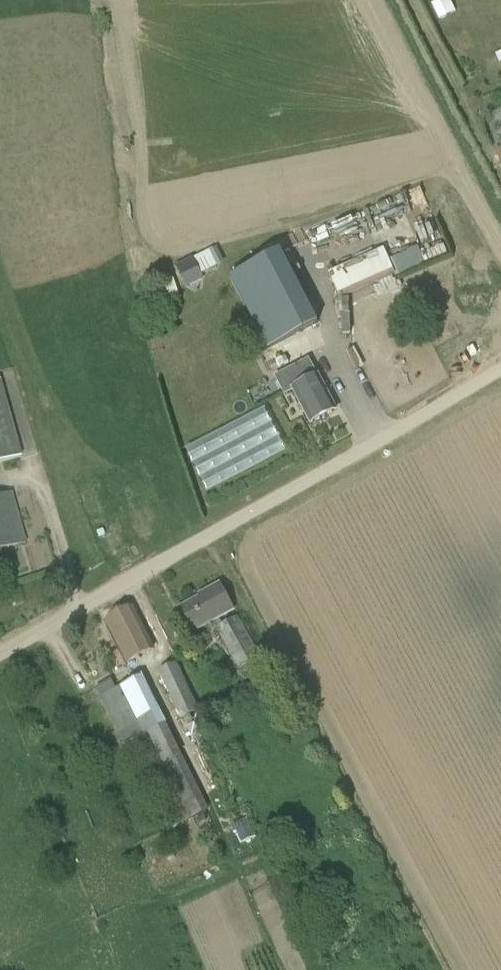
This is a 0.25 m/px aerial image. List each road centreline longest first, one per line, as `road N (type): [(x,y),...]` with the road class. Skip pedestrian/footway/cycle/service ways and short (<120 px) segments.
road 1 (unclassified): [(0,659),(500,367)]

